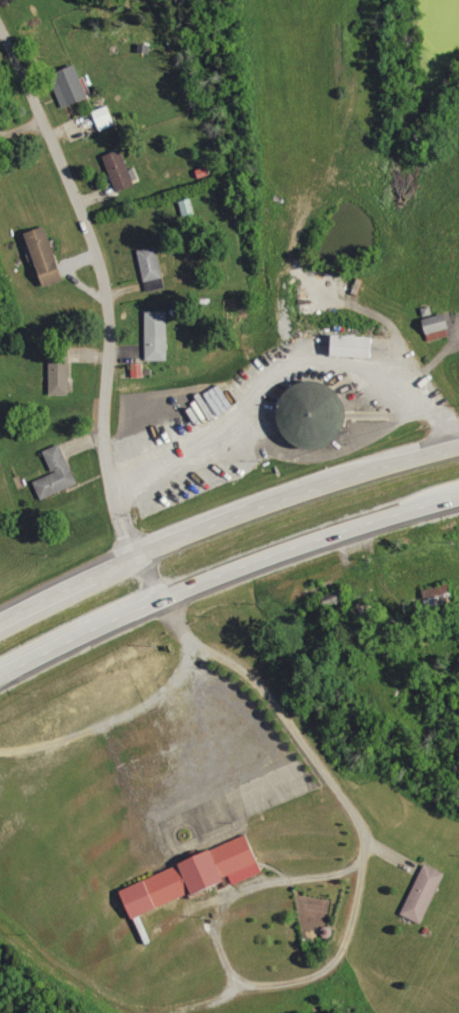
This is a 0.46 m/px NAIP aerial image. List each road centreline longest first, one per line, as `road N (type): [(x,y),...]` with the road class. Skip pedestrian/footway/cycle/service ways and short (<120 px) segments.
road 1 (residential): [(166,598),(141,552),(108,441),(114,304),(99,234),(0,17)]
road 2 (primary): [(458,446),(257,505),(0,622)]
road 3 (primary): [(166,598),(458,496)]
road 4 (primary): [(0,673),(166,598)]

